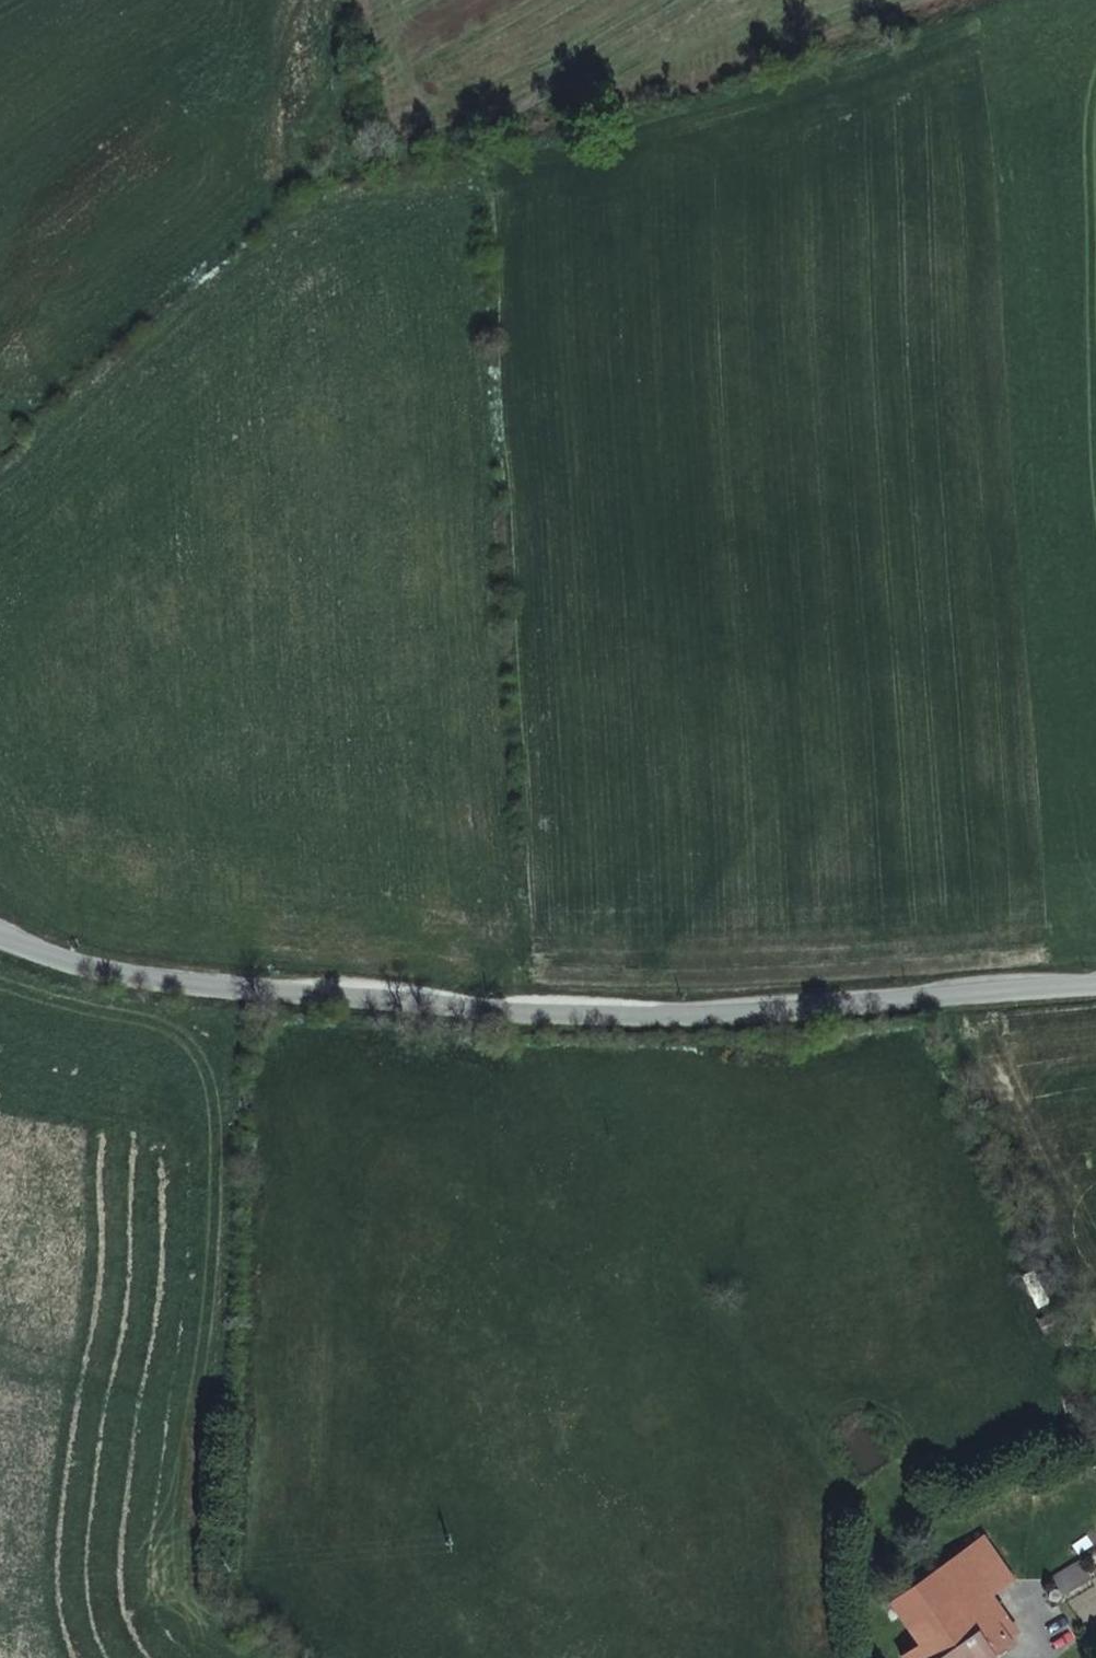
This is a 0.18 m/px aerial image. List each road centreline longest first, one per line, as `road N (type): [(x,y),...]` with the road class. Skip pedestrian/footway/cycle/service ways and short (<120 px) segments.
road 1 (unclassified): [(1095,988),(760,1013),(145,971),(0,927)]

